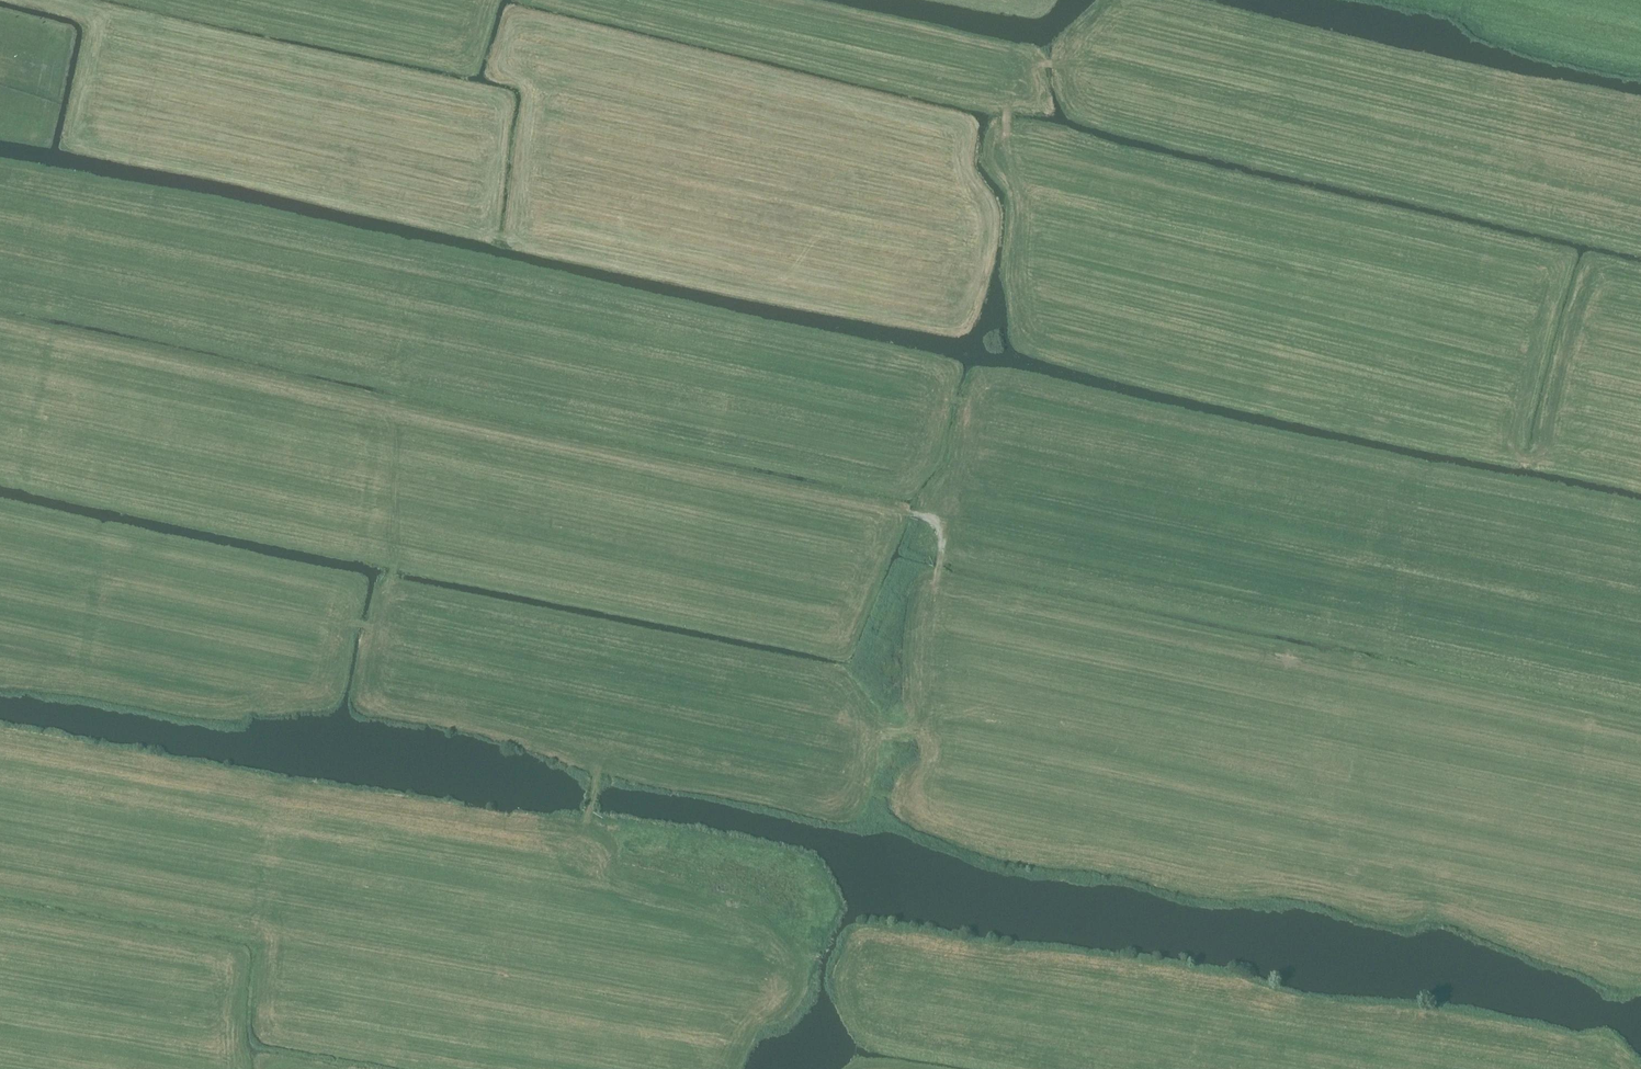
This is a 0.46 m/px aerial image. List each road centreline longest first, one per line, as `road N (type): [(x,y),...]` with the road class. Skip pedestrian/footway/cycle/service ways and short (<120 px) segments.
road 1 (track): [(0,322),(922,515),(935,524),(940,548),(937,579),(920,607),(919,734),(866,729),(603,763),(588,827),(0,806)]

